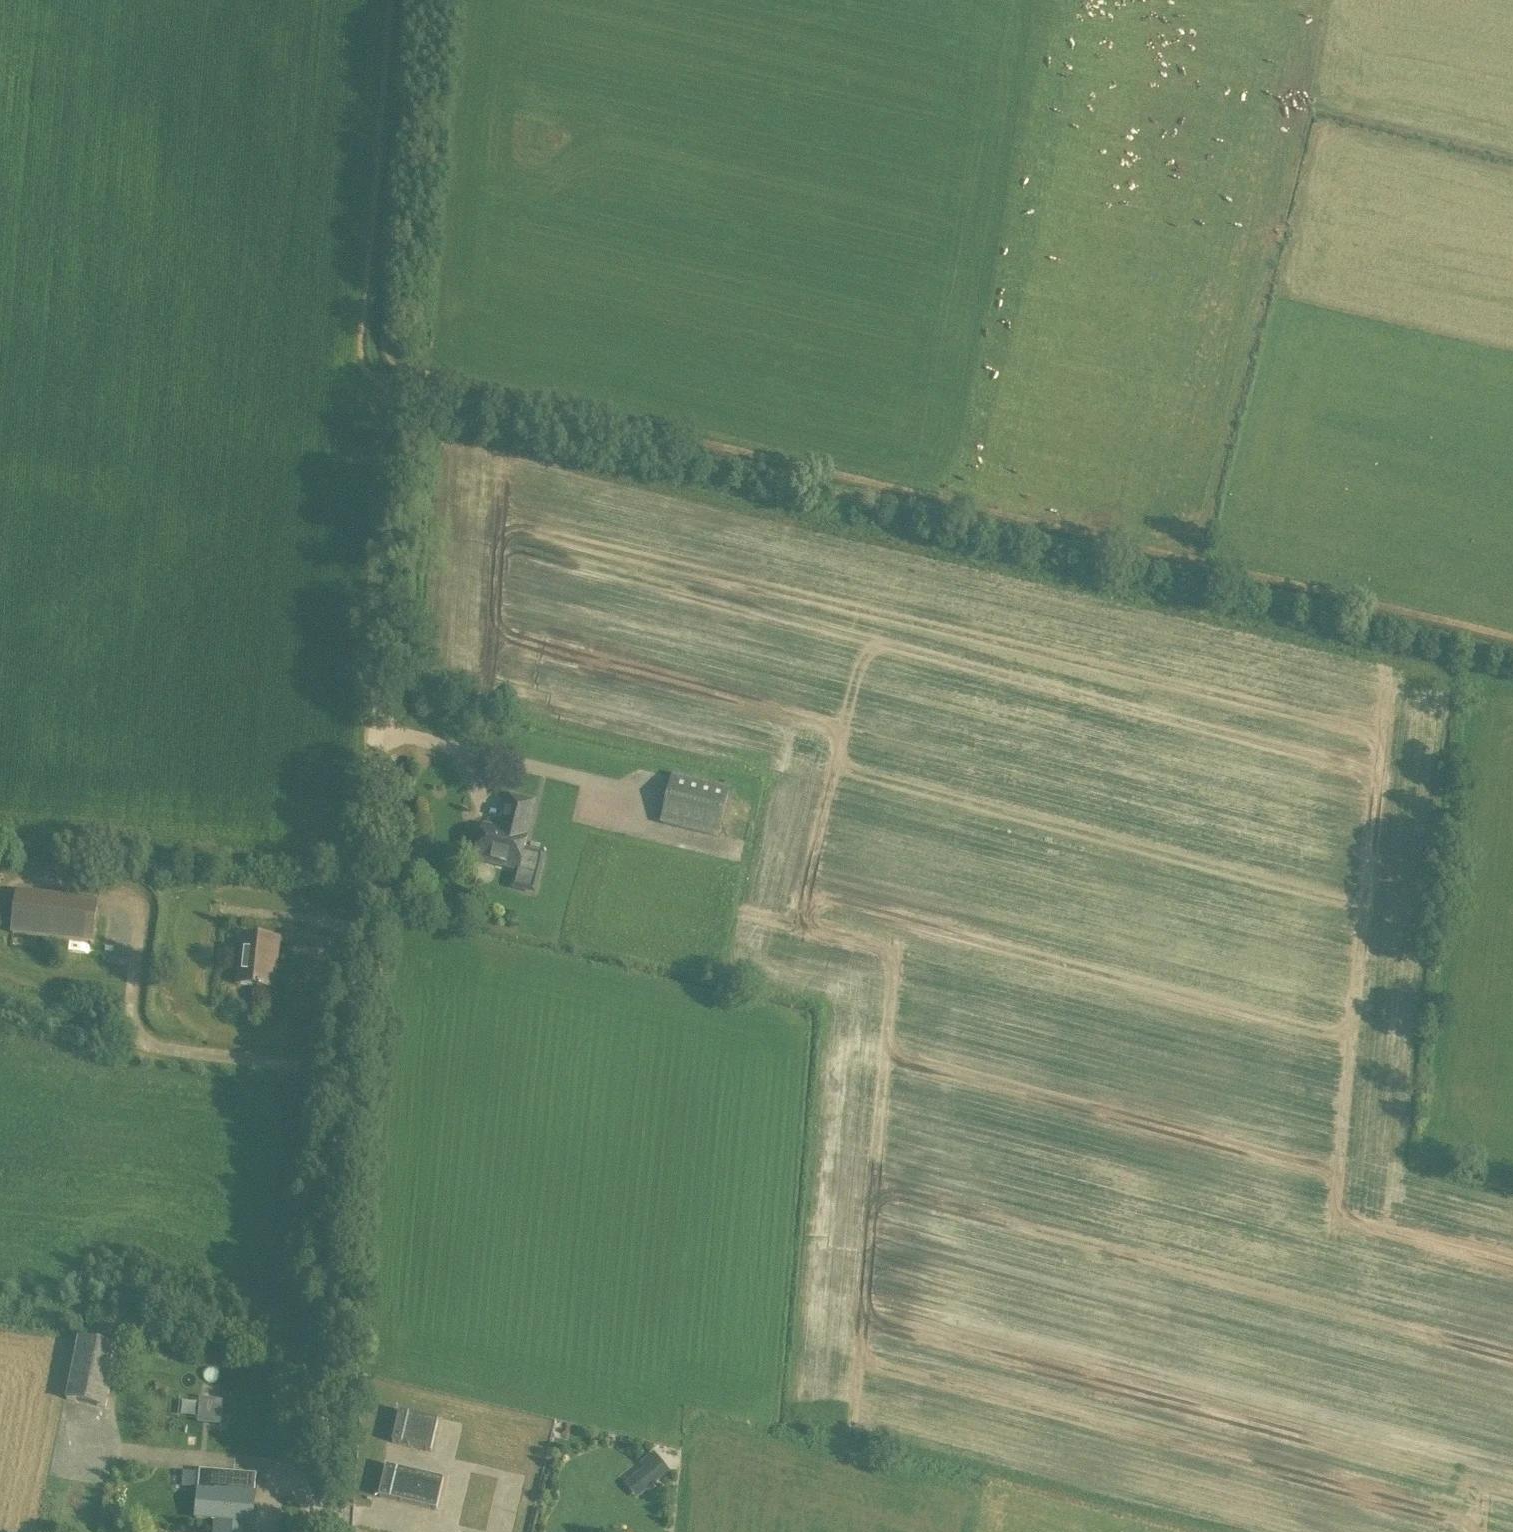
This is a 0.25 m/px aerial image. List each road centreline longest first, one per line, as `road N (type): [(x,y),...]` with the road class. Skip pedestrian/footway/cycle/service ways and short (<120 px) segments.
road 1 (unclassified): [(308,1531),(321,1363)]

